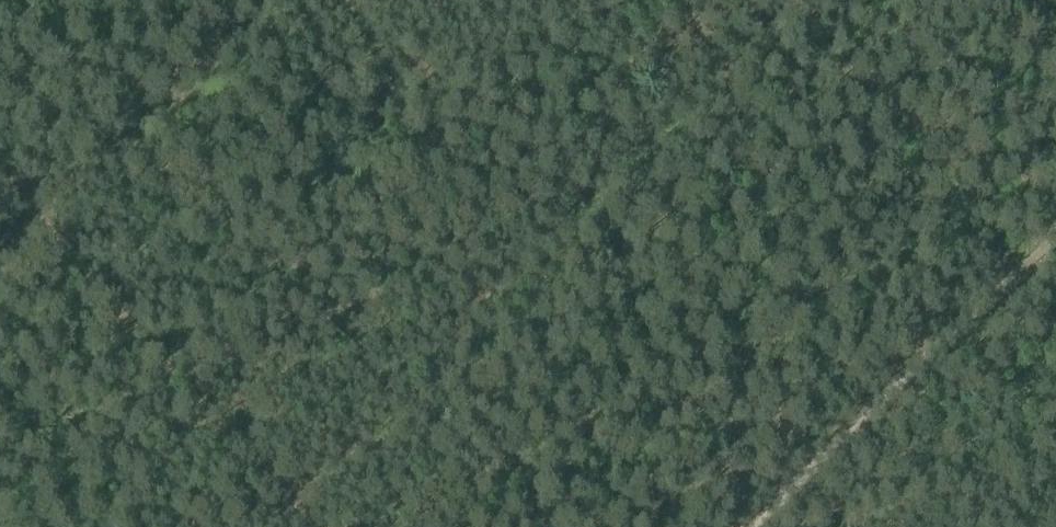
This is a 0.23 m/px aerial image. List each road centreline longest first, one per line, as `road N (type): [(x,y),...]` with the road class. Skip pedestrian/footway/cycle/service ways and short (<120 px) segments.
road 1 (track): [(0,198),(296,526)]
road 2 (track): [(741,526),(1055,245)]

